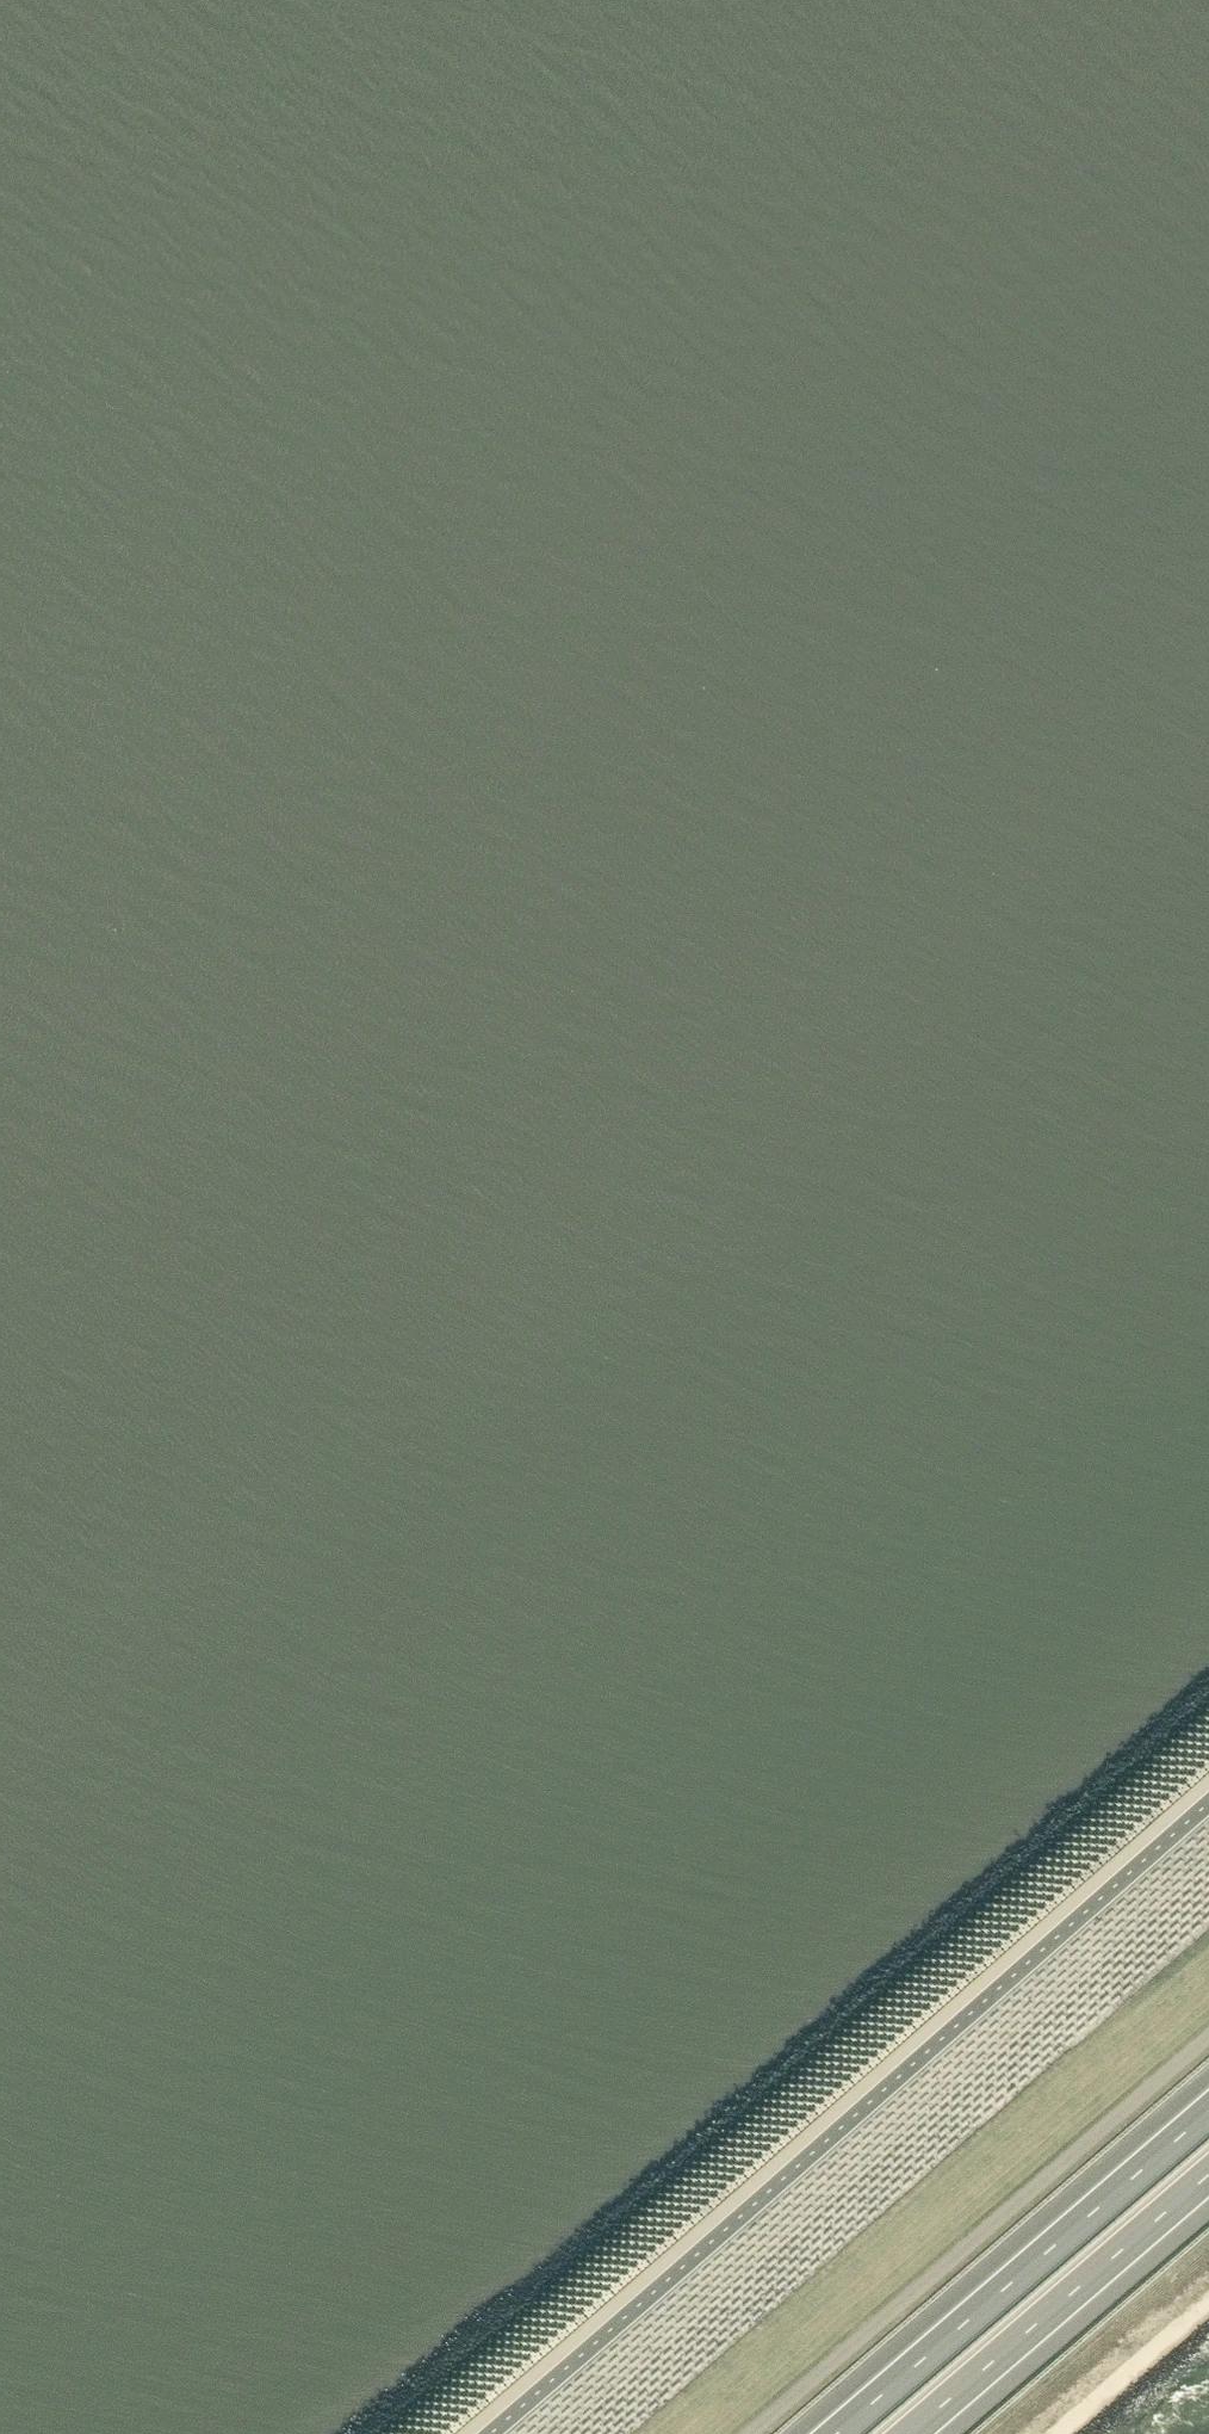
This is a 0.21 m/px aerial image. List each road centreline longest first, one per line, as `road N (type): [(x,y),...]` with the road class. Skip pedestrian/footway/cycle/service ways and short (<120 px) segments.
road 1 (motorway): [(1208,2107),(830,2433)]
road 2 (motorway): [(903,2433),(1208,2169)]

